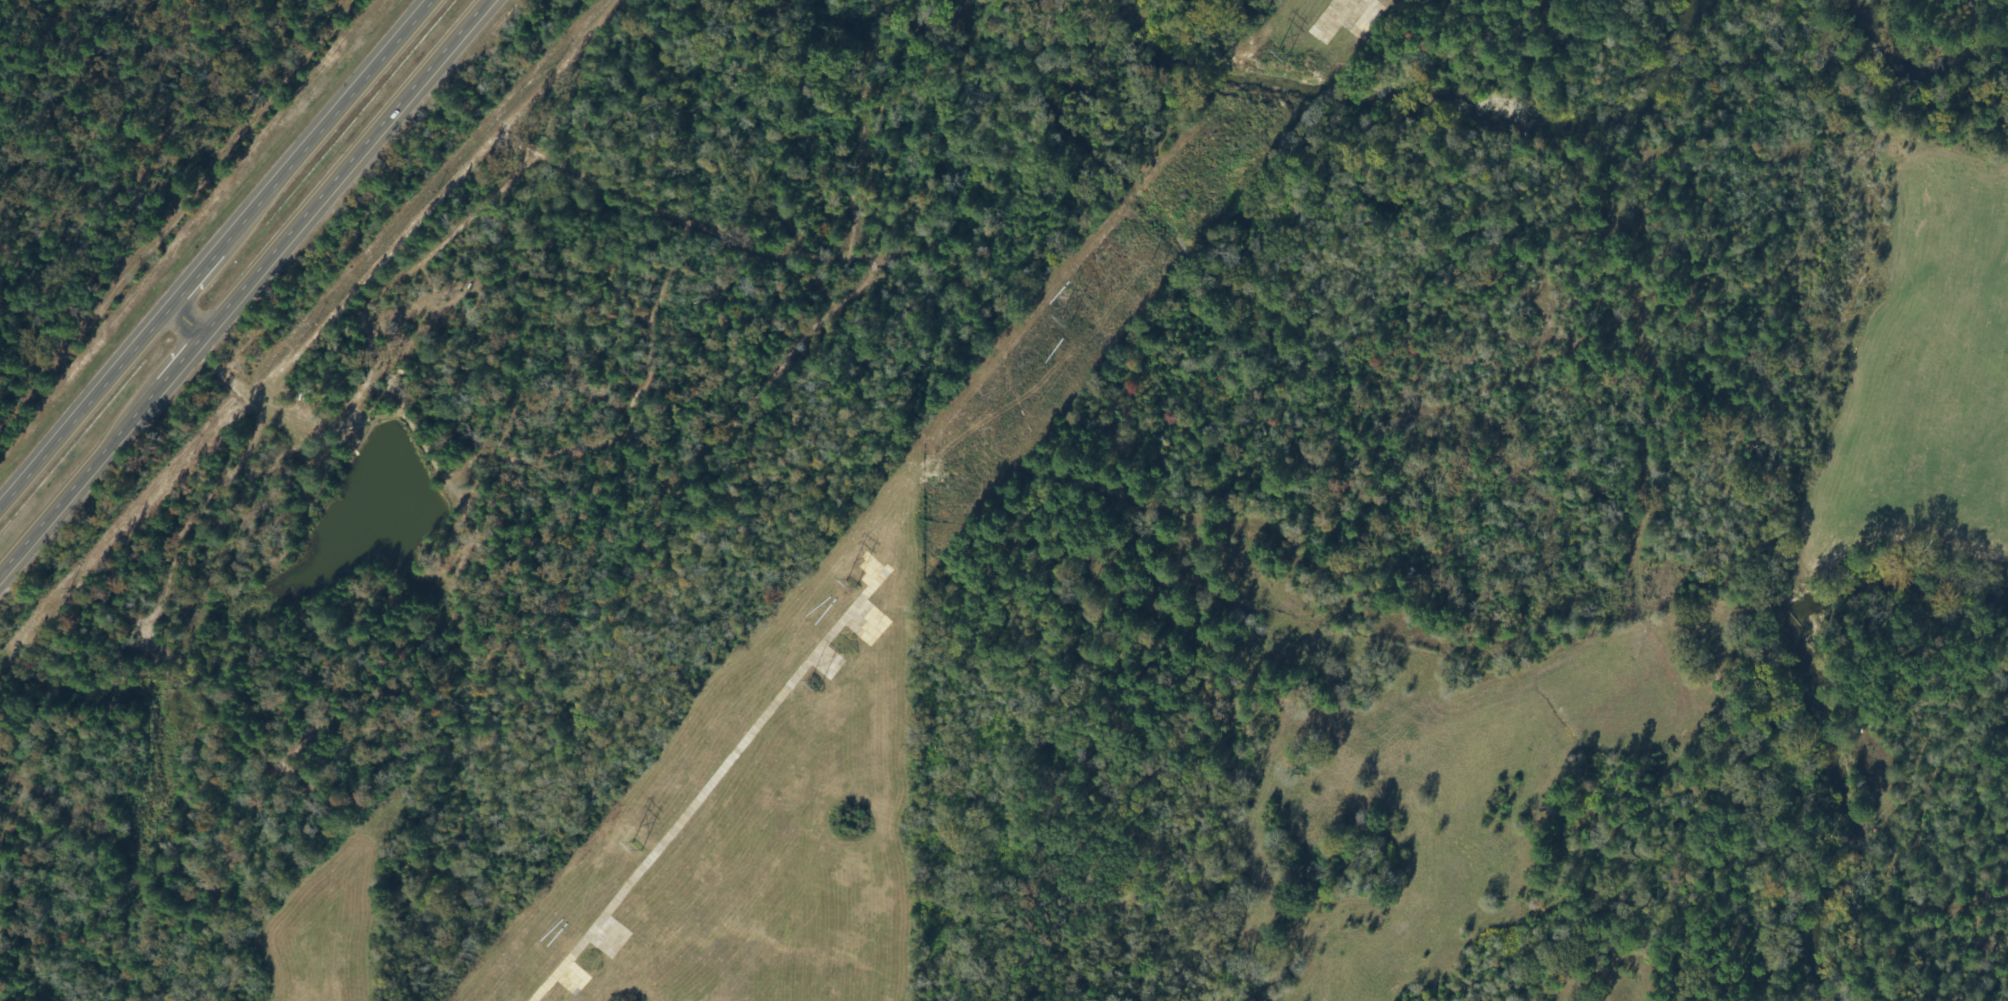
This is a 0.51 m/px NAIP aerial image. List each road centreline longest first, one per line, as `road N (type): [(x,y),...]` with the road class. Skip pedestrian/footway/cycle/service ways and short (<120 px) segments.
road 1 (trunk): [(205,332),(483,0)]
road 2 (trunk): [(431,0),(239,226)]
road 3 (trunk): [(171,306),(0,507)]
road 4 (trunk): [(0,571),(137,409)]

